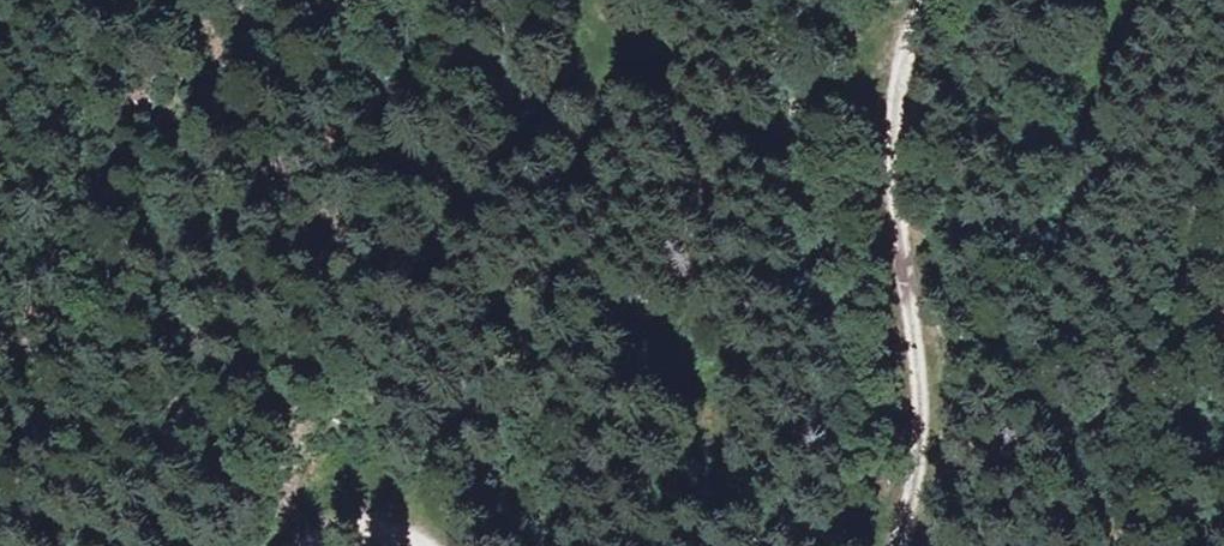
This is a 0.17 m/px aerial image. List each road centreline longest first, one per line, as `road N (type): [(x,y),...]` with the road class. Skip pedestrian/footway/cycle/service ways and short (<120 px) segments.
road 1 (track): [(899,545),(921,466),(899,85),(932,0)]
road 2 (track): [(291,545),(354,517),(404,526),(423,545)]

